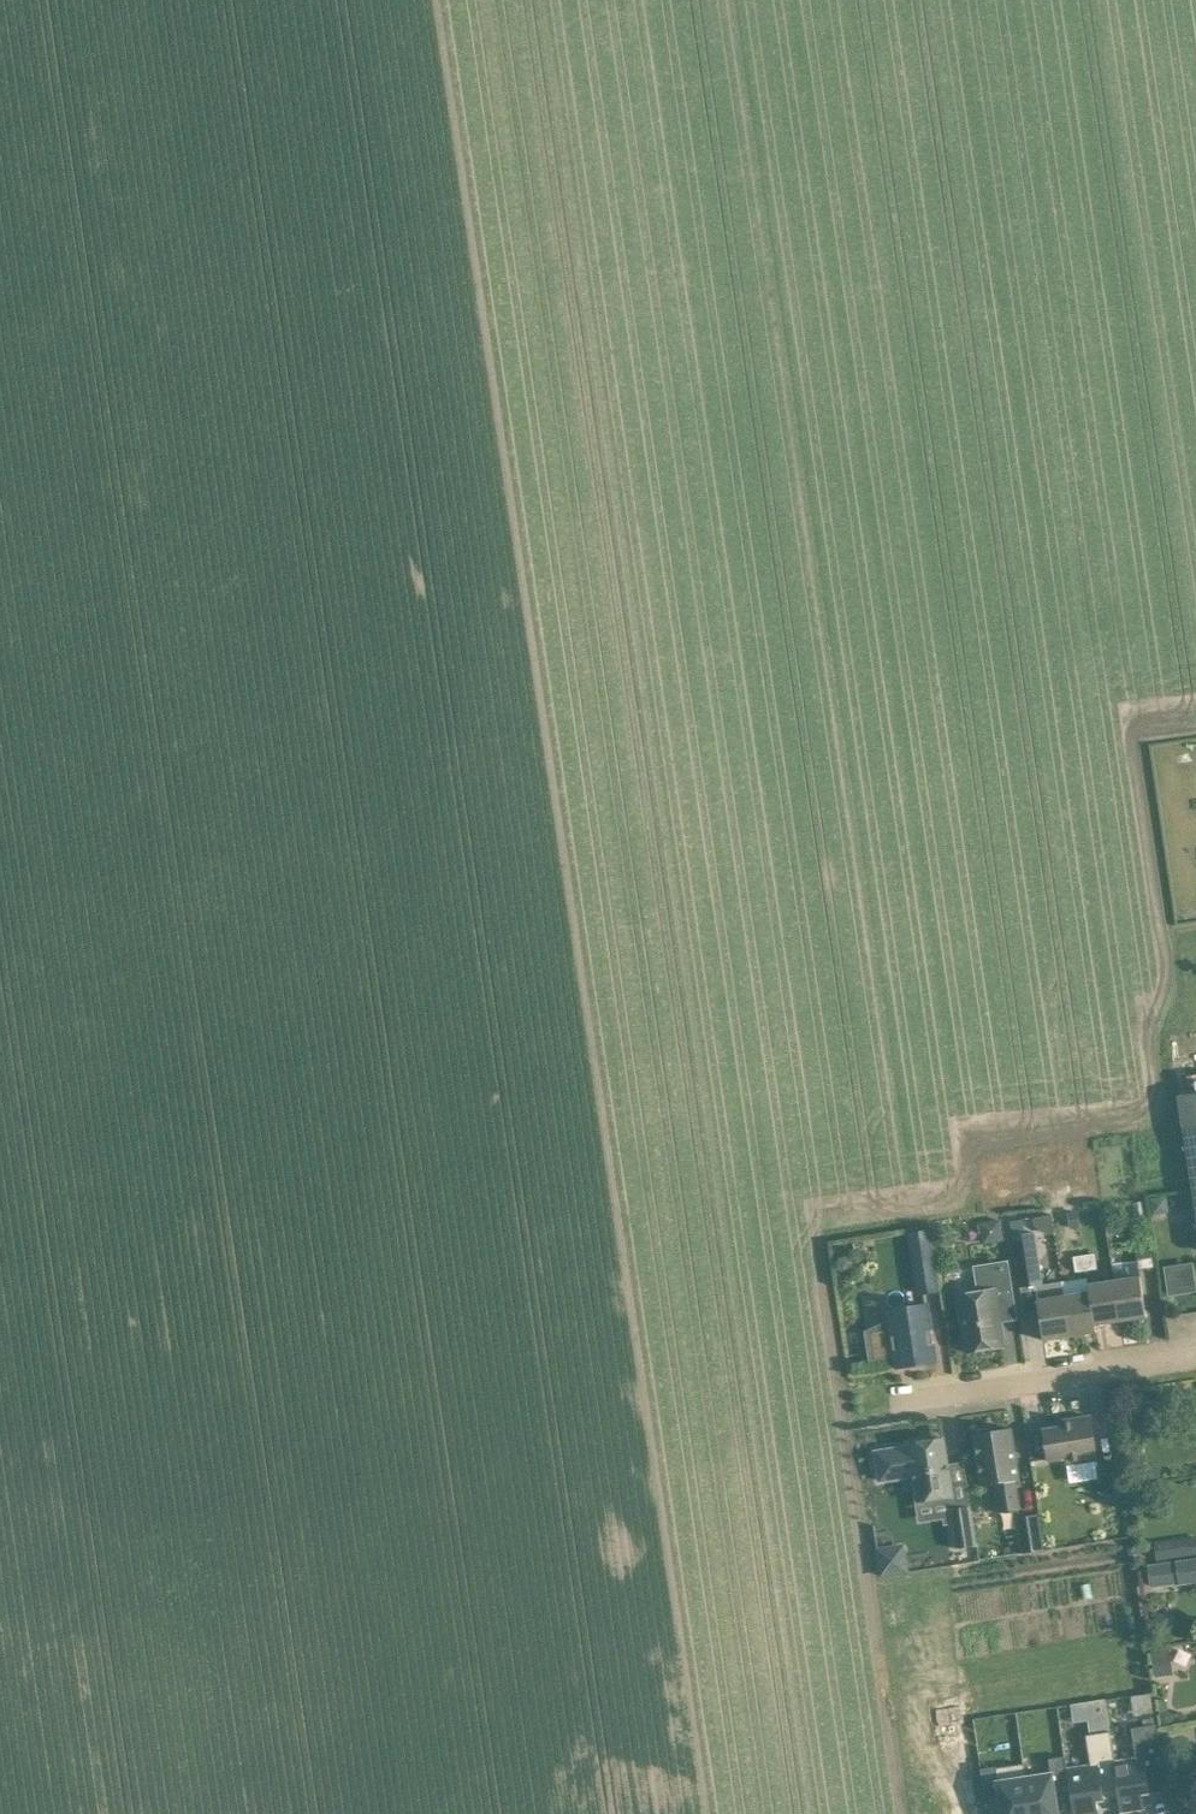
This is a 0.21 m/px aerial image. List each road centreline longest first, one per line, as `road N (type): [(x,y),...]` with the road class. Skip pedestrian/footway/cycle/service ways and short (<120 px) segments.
road 1 (residential): [(892,1399),(1195,1353)]

